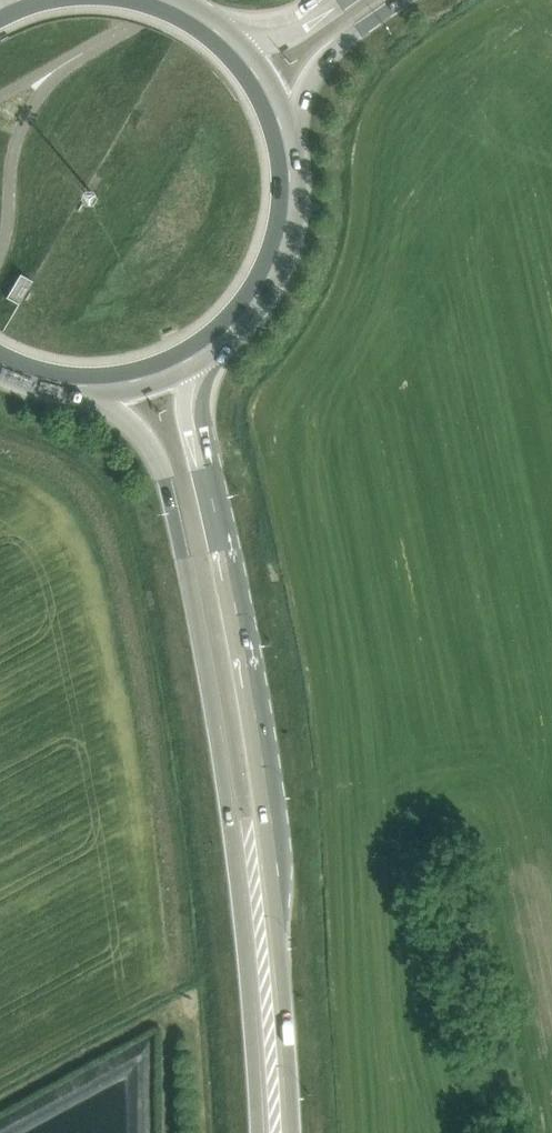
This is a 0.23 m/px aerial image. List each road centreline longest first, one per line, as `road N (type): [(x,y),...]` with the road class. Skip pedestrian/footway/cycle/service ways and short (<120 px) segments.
road 1 (primary): [(252,858),(264,802),(193,419),(203,354)]
road 2 (primary): [(93,387),(137,427),(161,471),(229,810),(252,858)]
road 3 (primary): [(276,1132),(252,858)]
road 4 (primary): [(203,354),(250,310),(273,273),(292,197),(285,134)]
road 5 (primary): [(285,134),(337,48),(404,0)]
road 6 (primary): [(339,0),(296,29),(229,40)]

